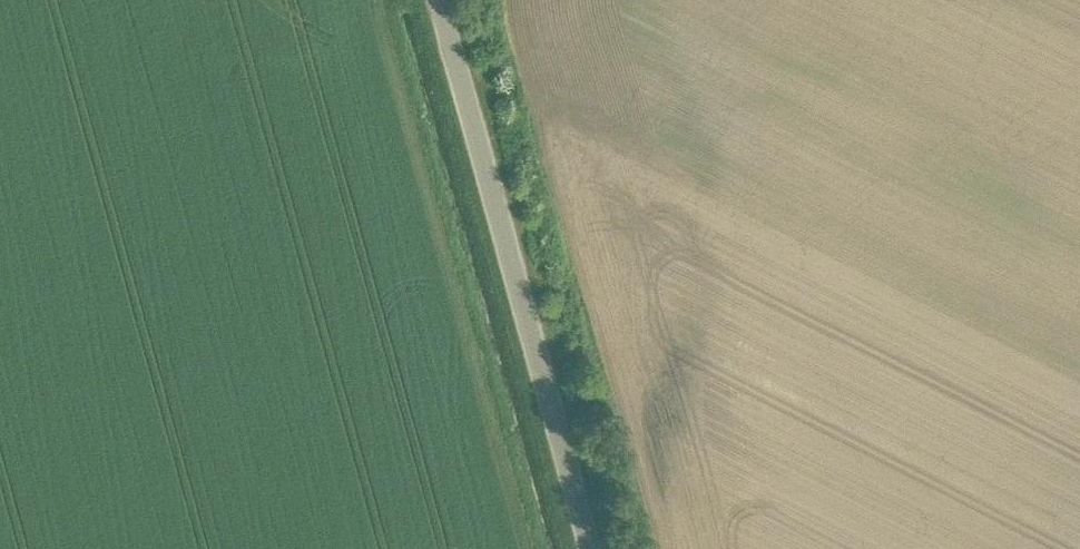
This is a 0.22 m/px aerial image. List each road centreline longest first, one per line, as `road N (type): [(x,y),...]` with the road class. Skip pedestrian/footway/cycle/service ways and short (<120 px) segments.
road 1 (unclassified): [(604,548),(456,0)]

